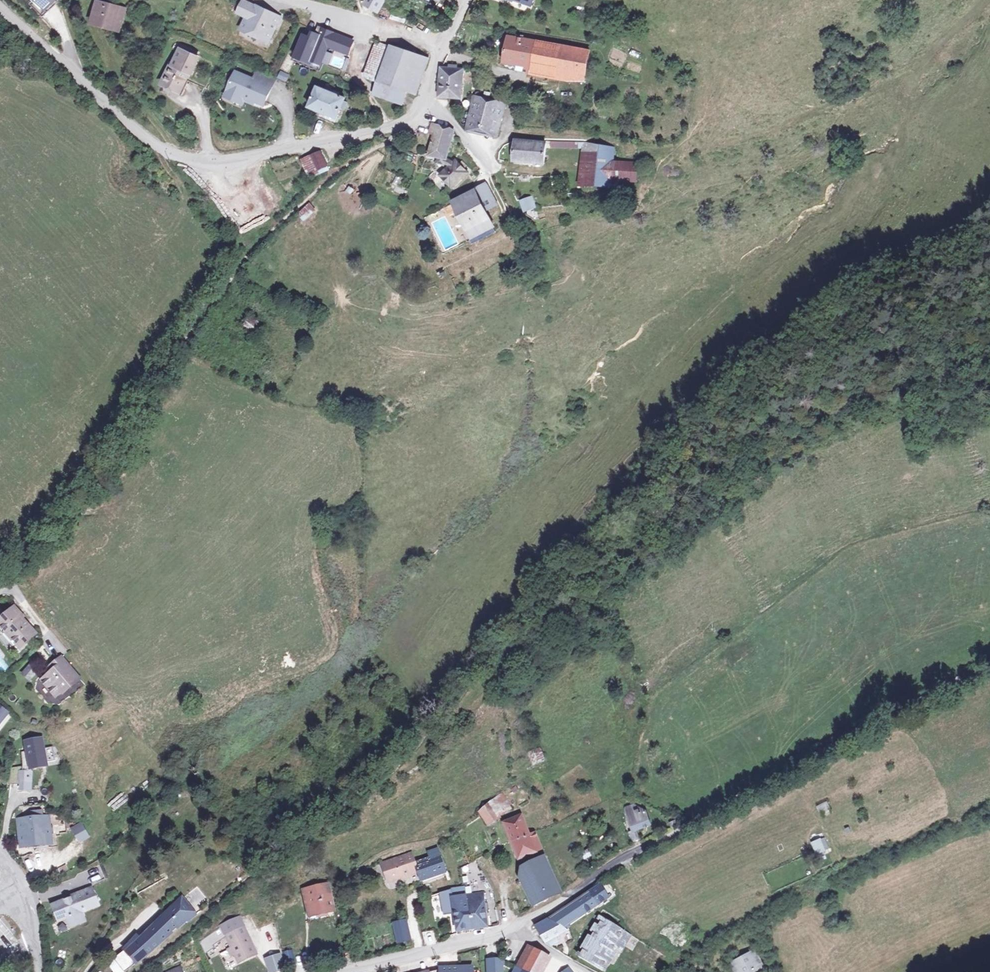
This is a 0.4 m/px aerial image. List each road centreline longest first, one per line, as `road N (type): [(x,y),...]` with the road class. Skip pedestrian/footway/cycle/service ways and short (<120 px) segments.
road 1 (track): [(424,101),(467,142),(590,134),(638,148),(702,148),(900,80),(989,2)]
road 2 (track): [(409,121),(324,180),(254,247),(114,459),(12,579)]
road 3 (residential): [(0,7),(155,145),(210,162),(409,121),(466,0)]
road 4 (residential): [(345,971),(513,928),(770,782)]
road 5 (track): [(770,782),(989,663)]

